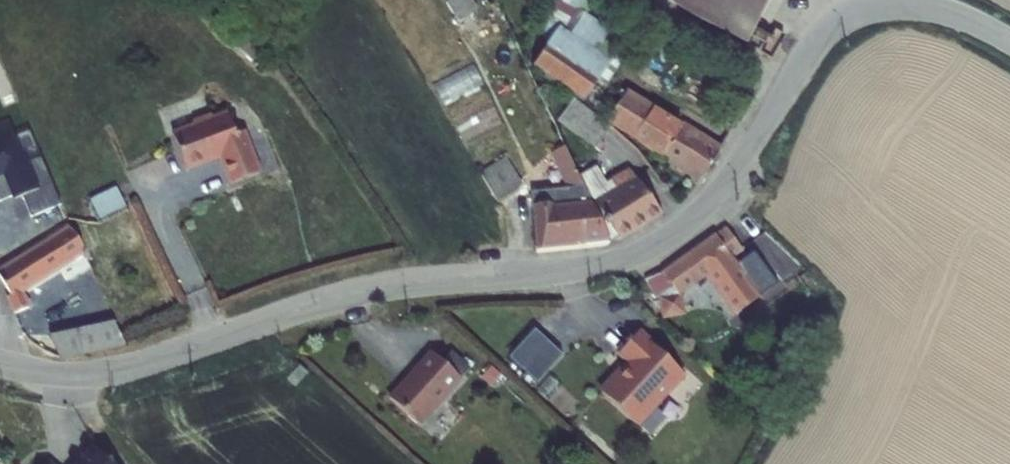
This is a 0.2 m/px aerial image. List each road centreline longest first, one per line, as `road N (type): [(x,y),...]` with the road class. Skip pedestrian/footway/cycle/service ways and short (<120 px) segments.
road 1 (tertiary): [(0,363),(90,374),(396,283),(617,260),(661,240),(703,207),(801,53),(828,21),(865,0)]

